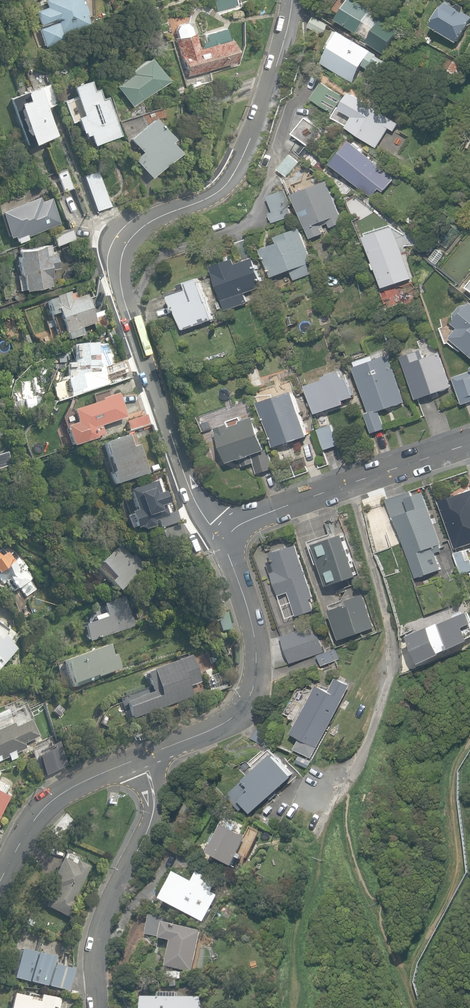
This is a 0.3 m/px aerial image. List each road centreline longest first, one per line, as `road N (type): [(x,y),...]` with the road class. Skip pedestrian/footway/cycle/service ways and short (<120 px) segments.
road 1 (tertiary): [(291,0),(274,75),(236,172),(218,193),(144,225),(121,255),(127,303),(187,478),(203,513),(230,538)]
road 2 (tertiary): [(230,538),(255,635),(253,691),(234,718),(138,758)]
road 3 (residential): [(98,1007),(100,931),(155,807),(138,758)]
road 4 (residential): [(469,442),(260,514),(230,538)]
road 5 (tertiary): [(138,758),(44,808),(0,880)]

